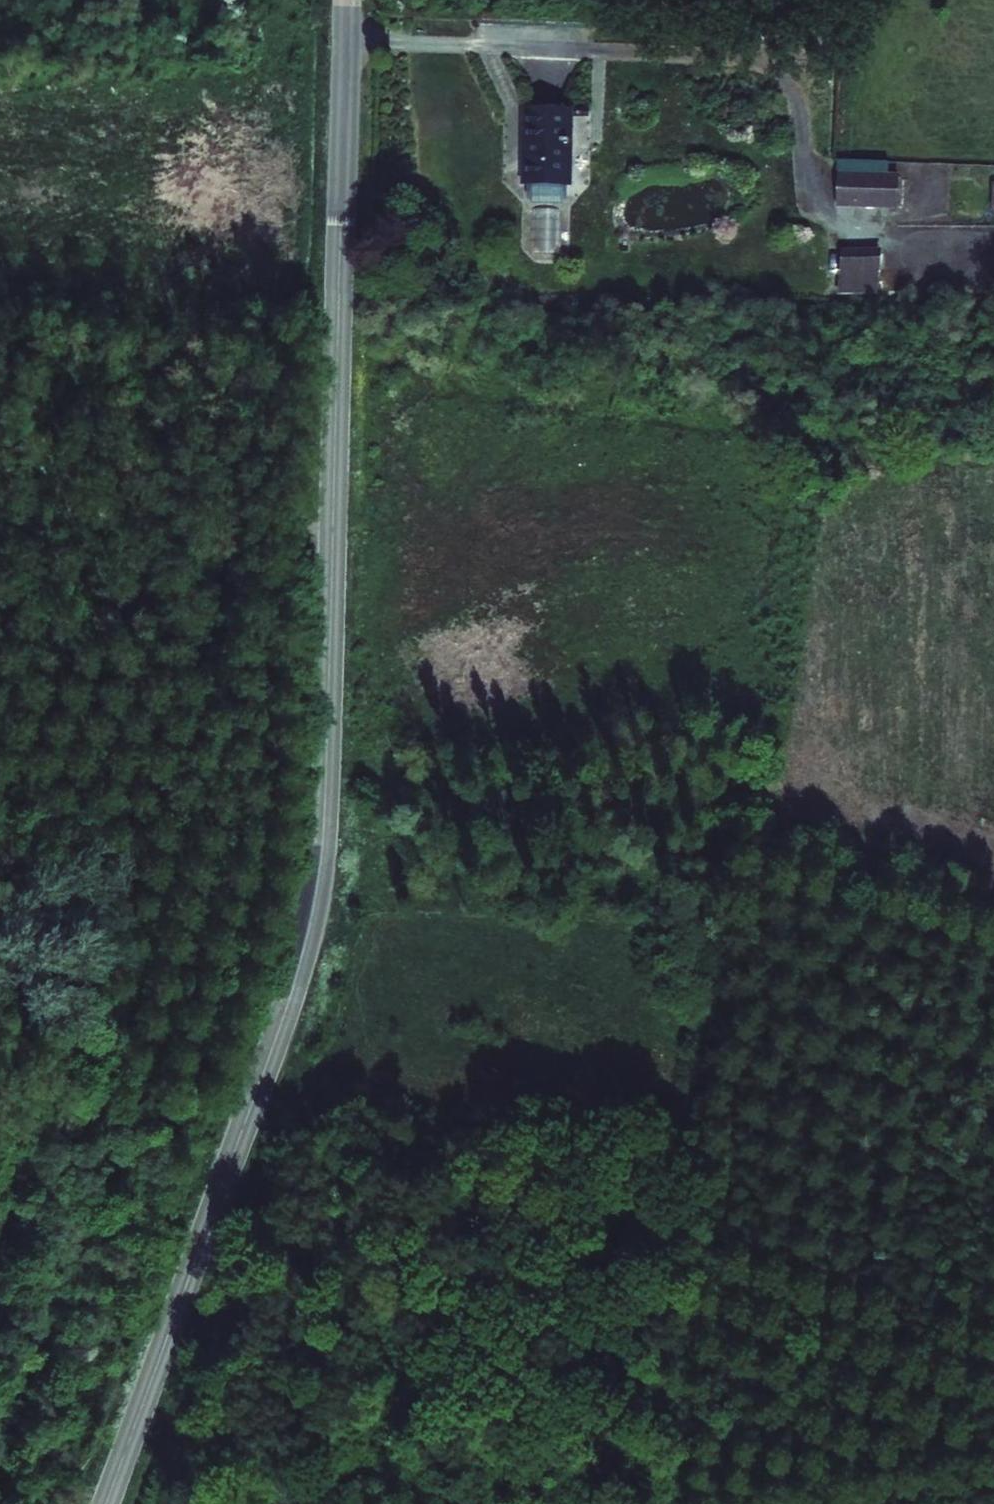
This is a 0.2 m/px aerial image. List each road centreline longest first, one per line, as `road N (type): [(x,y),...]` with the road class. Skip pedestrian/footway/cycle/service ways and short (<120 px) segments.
road 1 (tertiary): [(105,1503),(295,981),(316,894),(345,0)]

